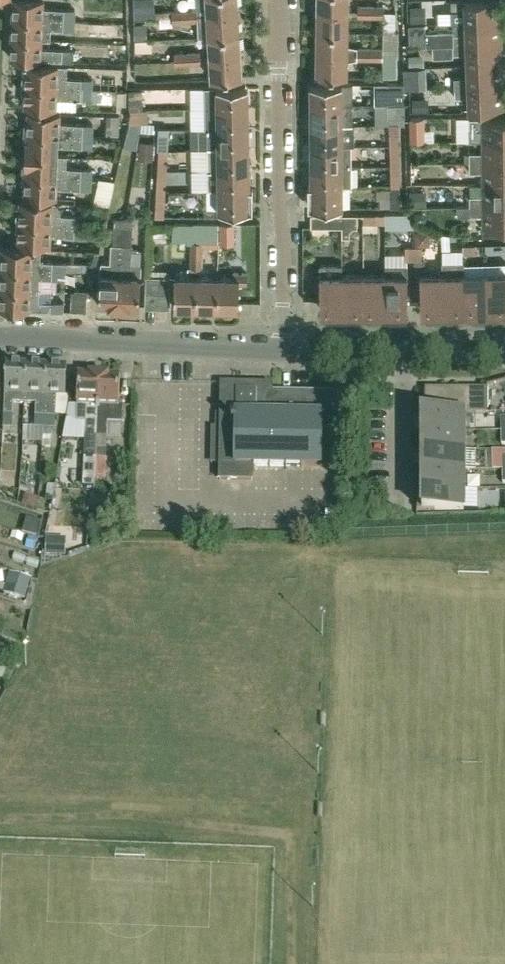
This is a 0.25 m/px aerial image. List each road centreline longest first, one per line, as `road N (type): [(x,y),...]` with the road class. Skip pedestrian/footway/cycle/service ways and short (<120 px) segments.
road 1 (residential): [(273,0),(279,350)]
road 2 (residential): [(279,350),(0,336)]
road 3 (residential): [(399,354),(398,505)]
road 4 (residential): [(399,354),(279,350)]

